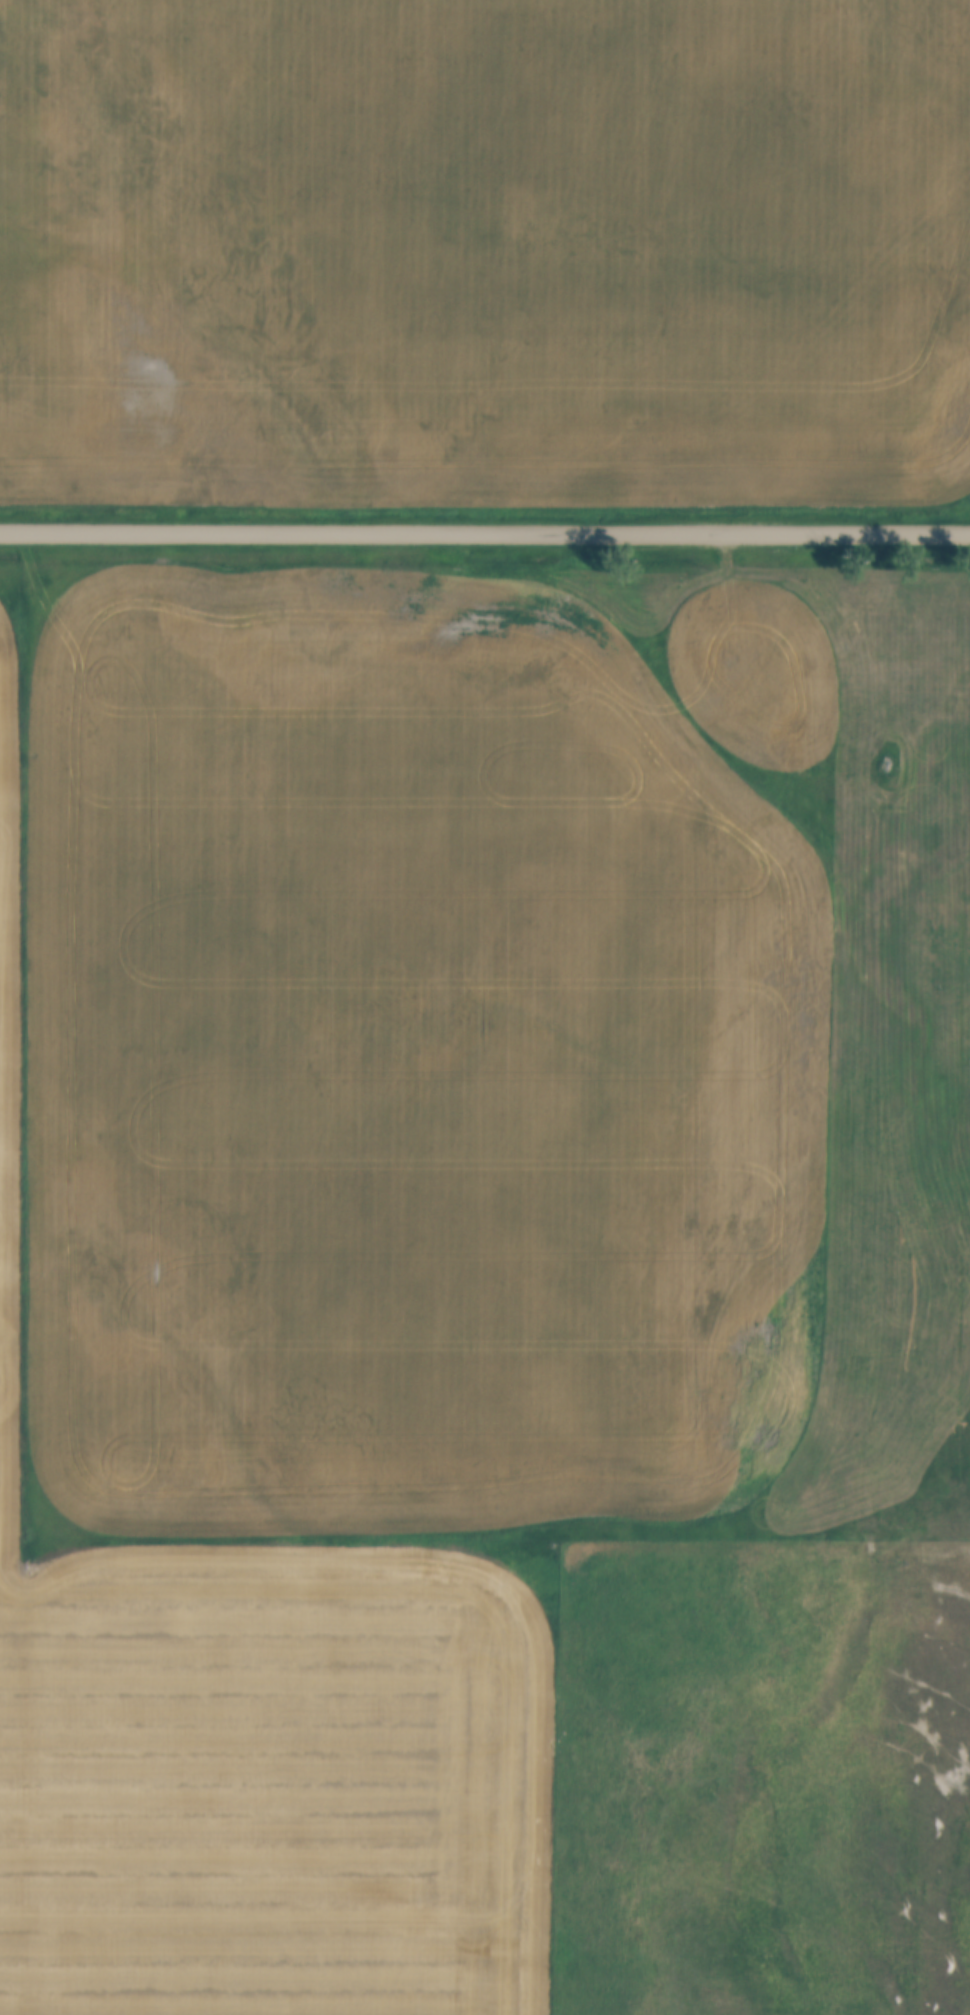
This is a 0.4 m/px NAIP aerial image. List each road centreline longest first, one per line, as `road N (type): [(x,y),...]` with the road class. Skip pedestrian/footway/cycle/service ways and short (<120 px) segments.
road 1 (residential): [(969,535),(0,535)]

